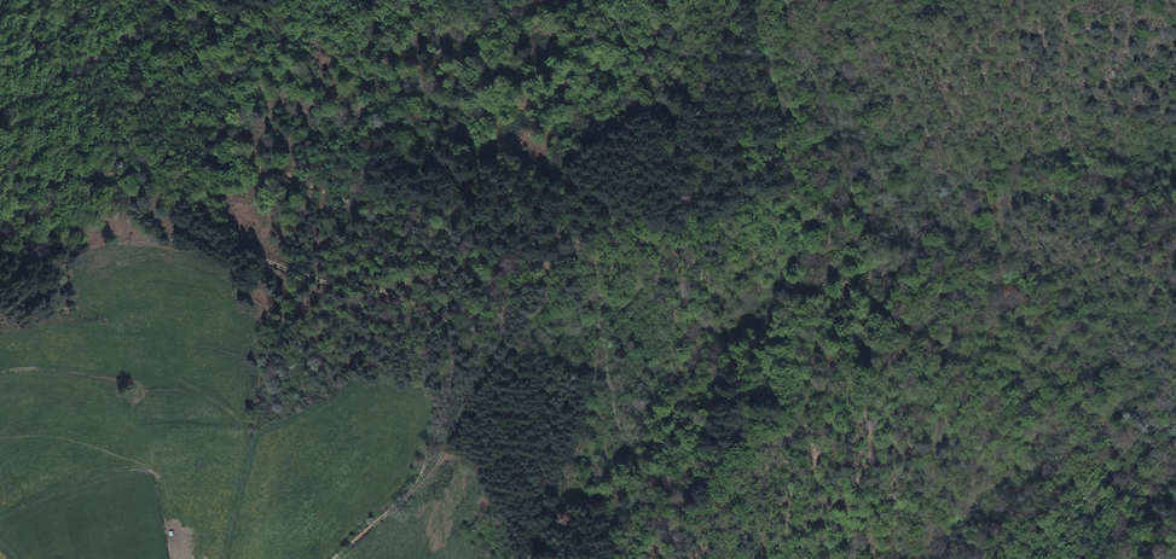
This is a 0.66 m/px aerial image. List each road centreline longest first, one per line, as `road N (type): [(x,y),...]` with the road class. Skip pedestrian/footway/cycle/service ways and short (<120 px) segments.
road 1 (track): [(335,558),(446,445),(531,334),(560,263),(606,252),(607,209),(589,184),(427,117),(109,36),(226,6),(221,0)]
road 2 (track): [(446,445),(445,338),(417,301),(259,261),(147,167),(82,190),(0,166)]
road 3 (track): [(0,87),(109,36)]

